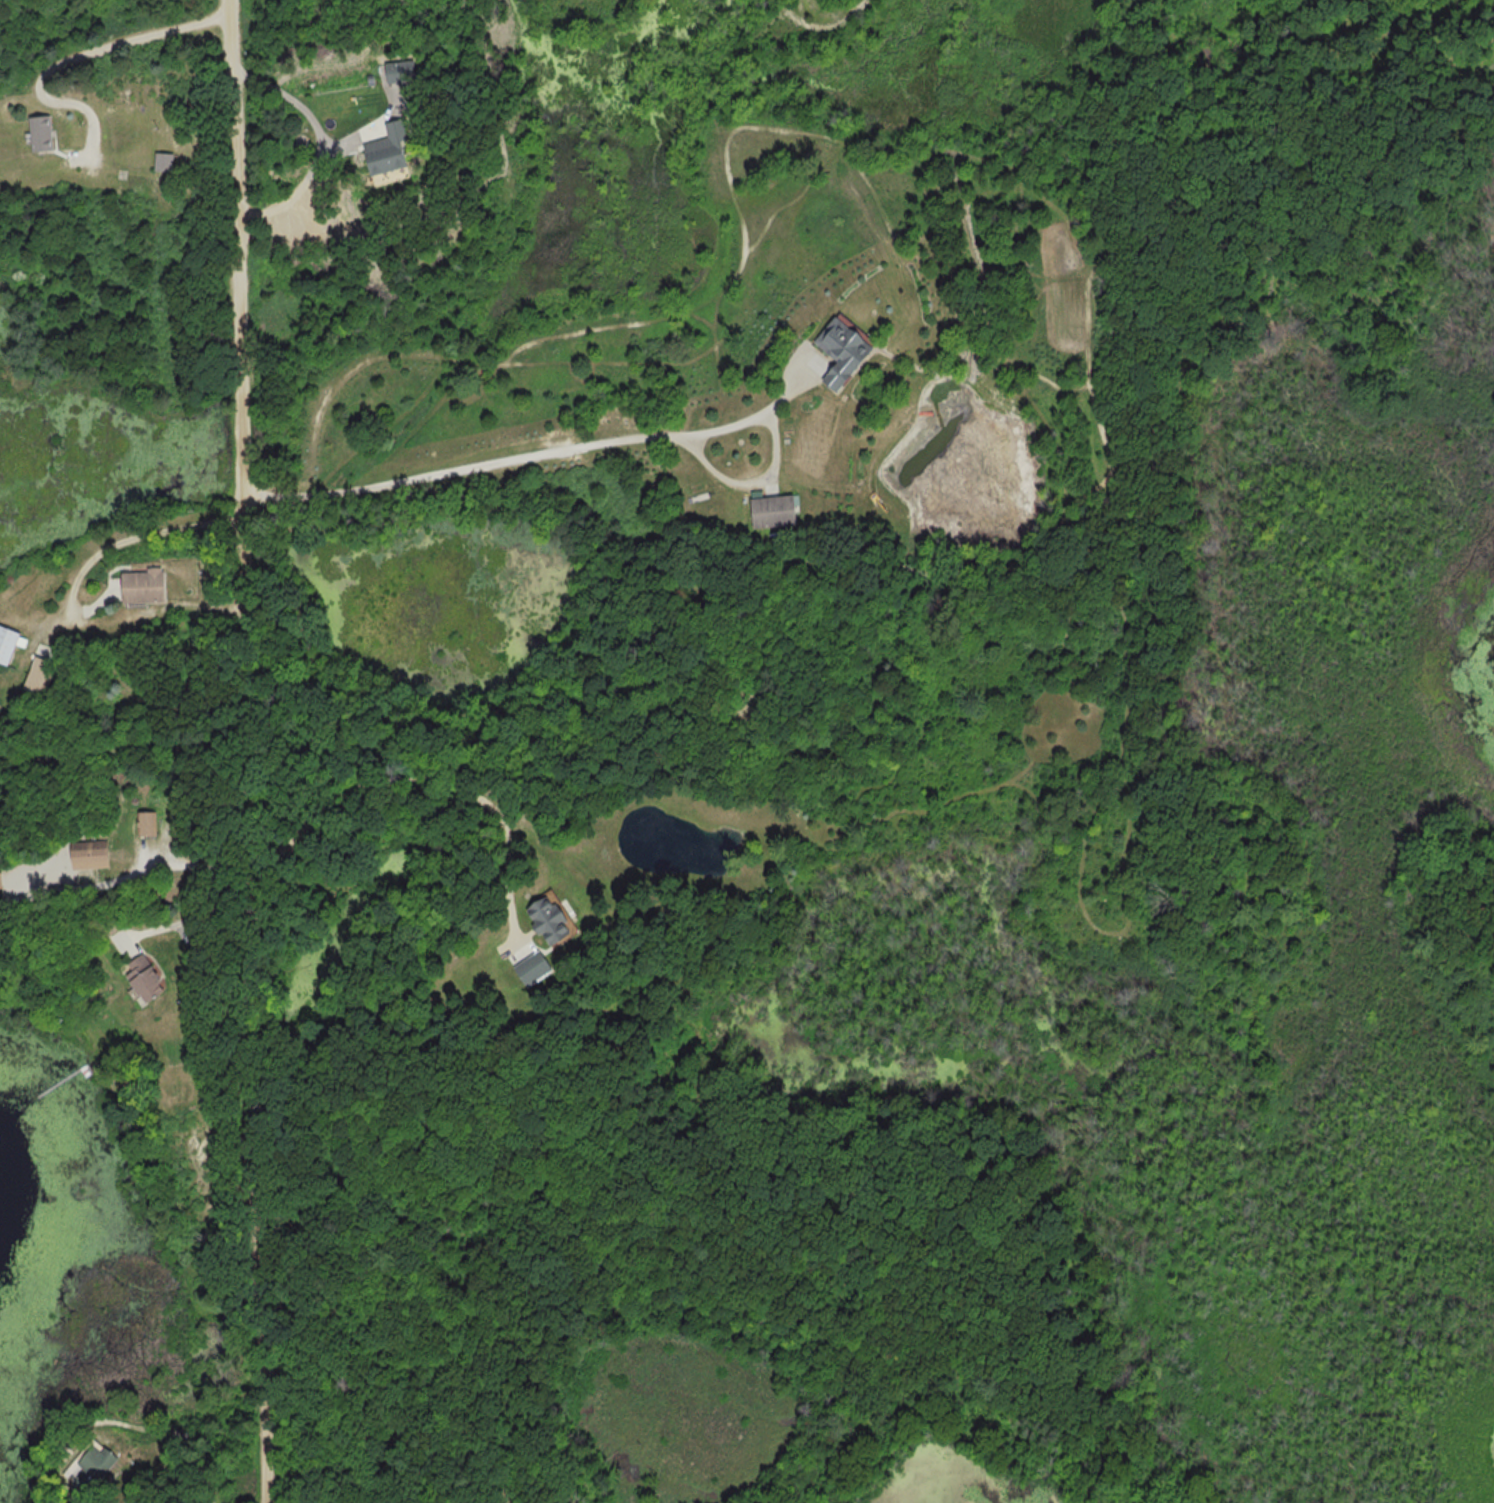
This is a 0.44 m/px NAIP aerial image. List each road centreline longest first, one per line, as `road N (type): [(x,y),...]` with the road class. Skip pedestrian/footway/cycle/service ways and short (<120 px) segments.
road 1 (residential): [(273,1502),(252,1053),(260,832),(240,0)]

